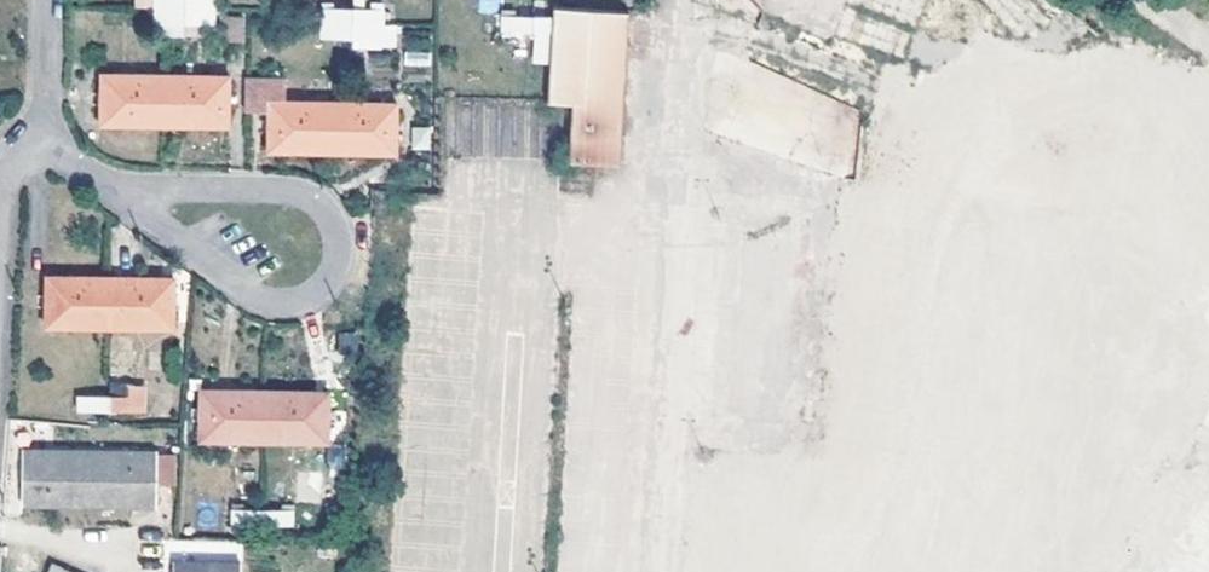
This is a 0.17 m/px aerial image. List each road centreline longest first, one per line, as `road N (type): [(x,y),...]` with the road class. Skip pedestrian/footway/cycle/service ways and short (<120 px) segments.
road 1 (residential): [(115,190),(240,295),(271,303),(299,300),(332,267),(327,211),(313,198),(252,186)]
road 2 (residential): [(0,529),(143,556),(146,571)]
road 3 (residential): [(252,186),(115,190)]
road 4 (residential): [(42,0),(41,122)]

